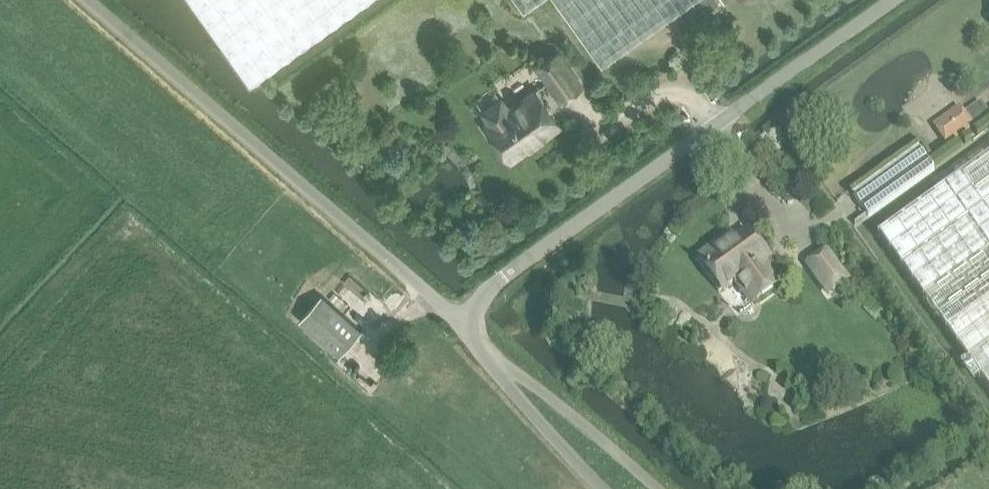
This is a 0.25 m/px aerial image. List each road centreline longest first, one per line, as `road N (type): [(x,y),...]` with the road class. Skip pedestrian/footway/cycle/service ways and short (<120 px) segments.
road 1 (unclassified): [(889,0),(486,287),(461,324)]
road 2 (unclassified): [(461,324),(657,488)]
road 3 (unclassified): [(600,488),(504,387),(461,324)]

